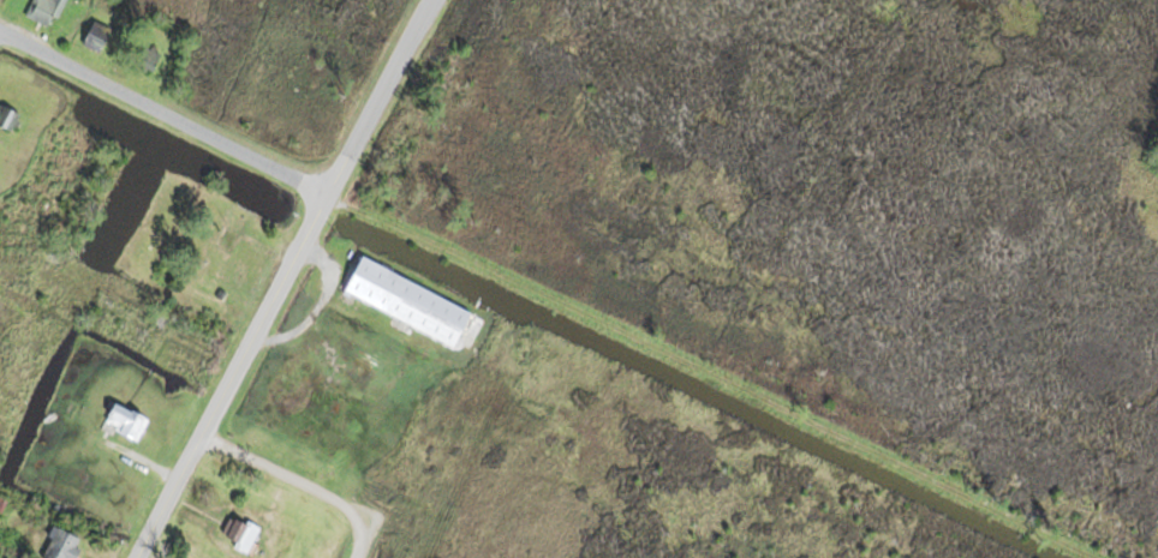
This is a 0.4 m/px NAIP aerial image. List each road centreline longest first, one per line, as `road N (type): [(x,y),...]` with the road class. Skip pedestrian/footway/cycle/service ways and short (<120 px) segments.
road 1 (residential): [(330,191),(1105,557)]
road 2 (primary): [(138,557),(330,191)]
road 3 (residential): [(0,23),(330,191)]
road 4 (primary): [(330,191),(433,0)]

